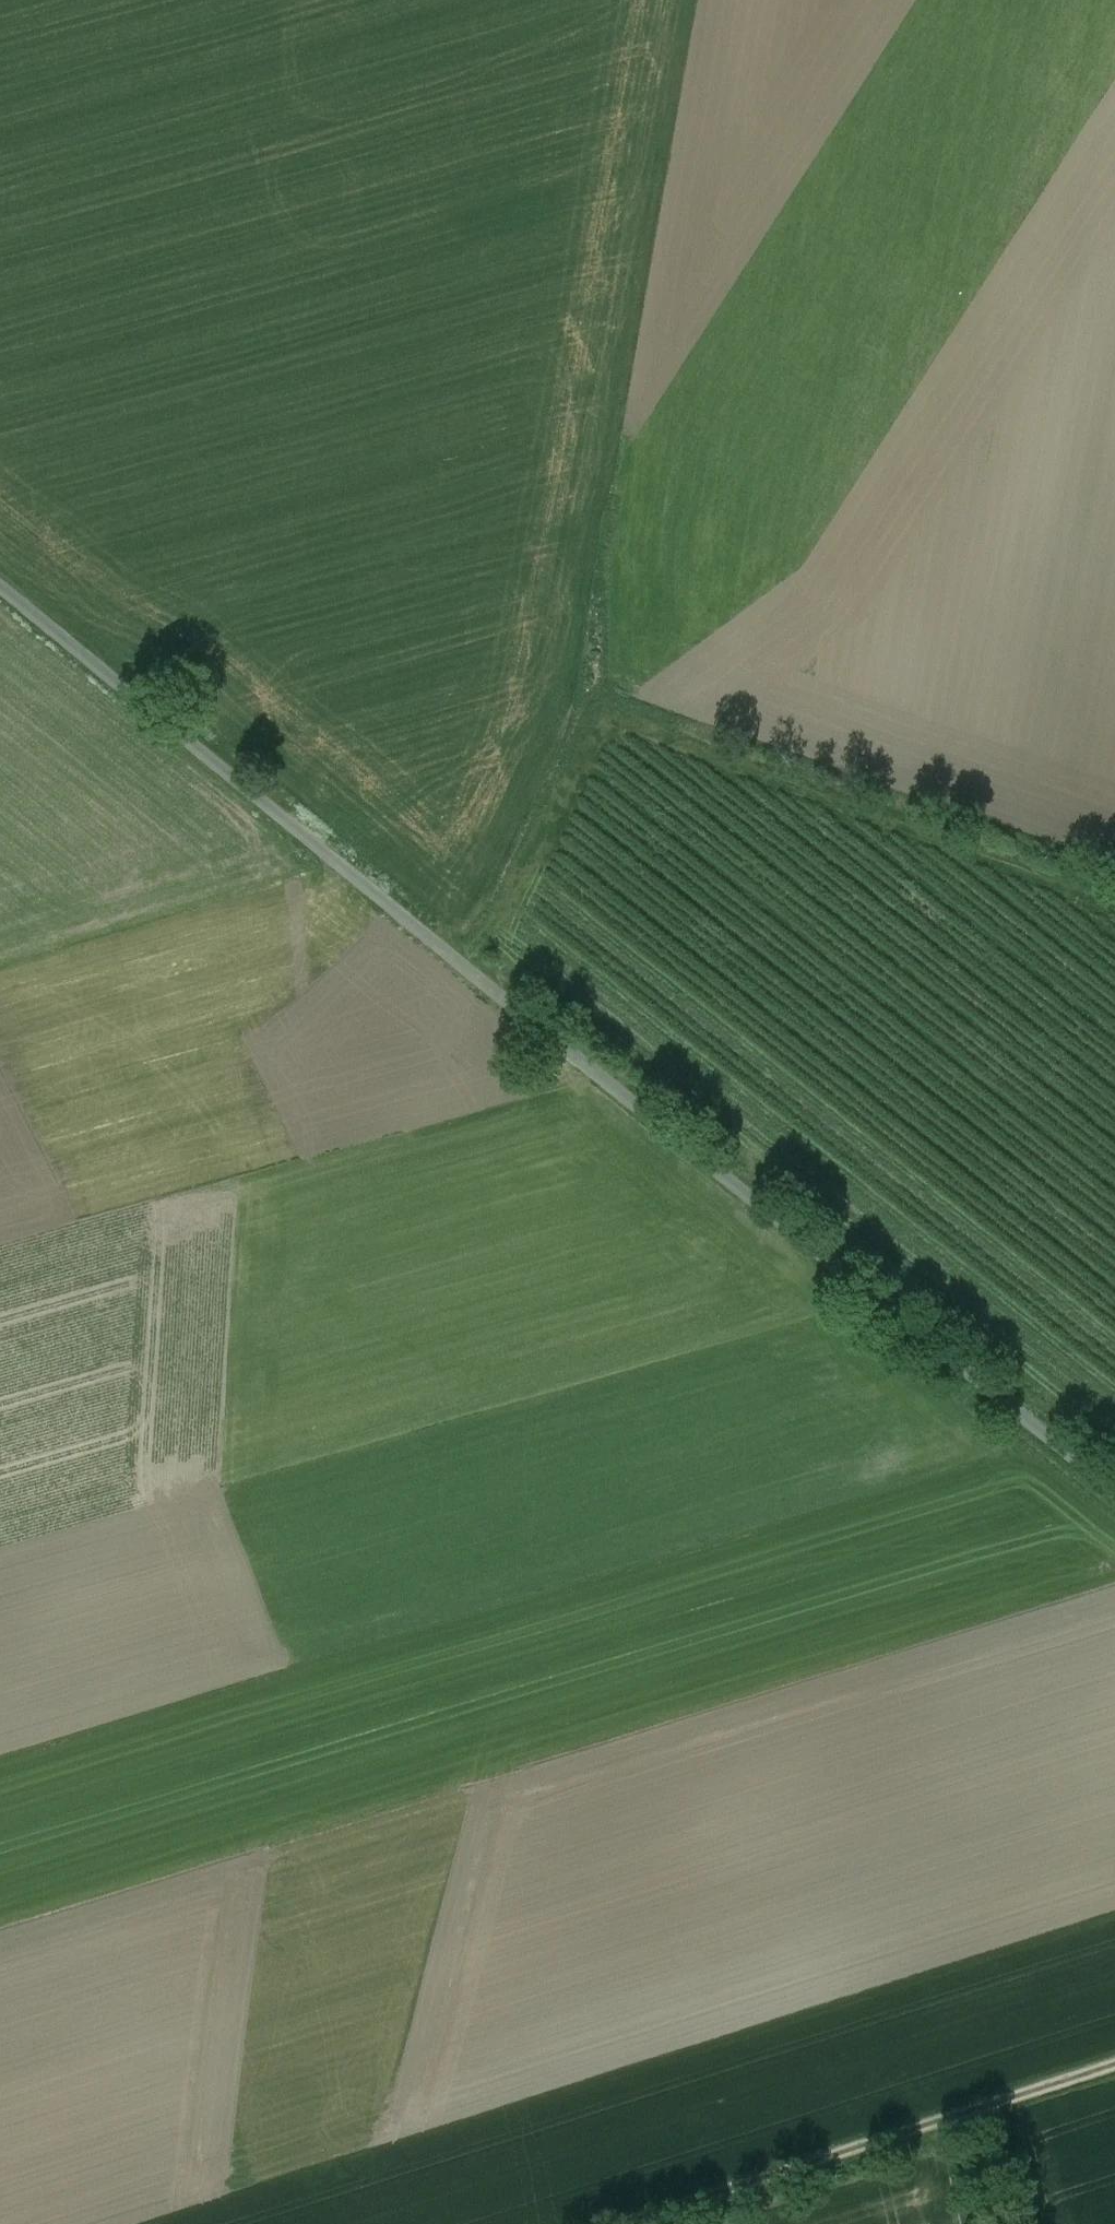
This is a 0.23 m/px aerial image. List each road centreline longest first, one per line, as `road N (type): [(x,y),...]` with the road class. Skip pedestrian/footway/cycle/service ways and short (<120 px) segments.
road 1 (unclassified): [(1114,1491),(0,586)]
road 2 (track): [(1114,2064),(615,2223)]

